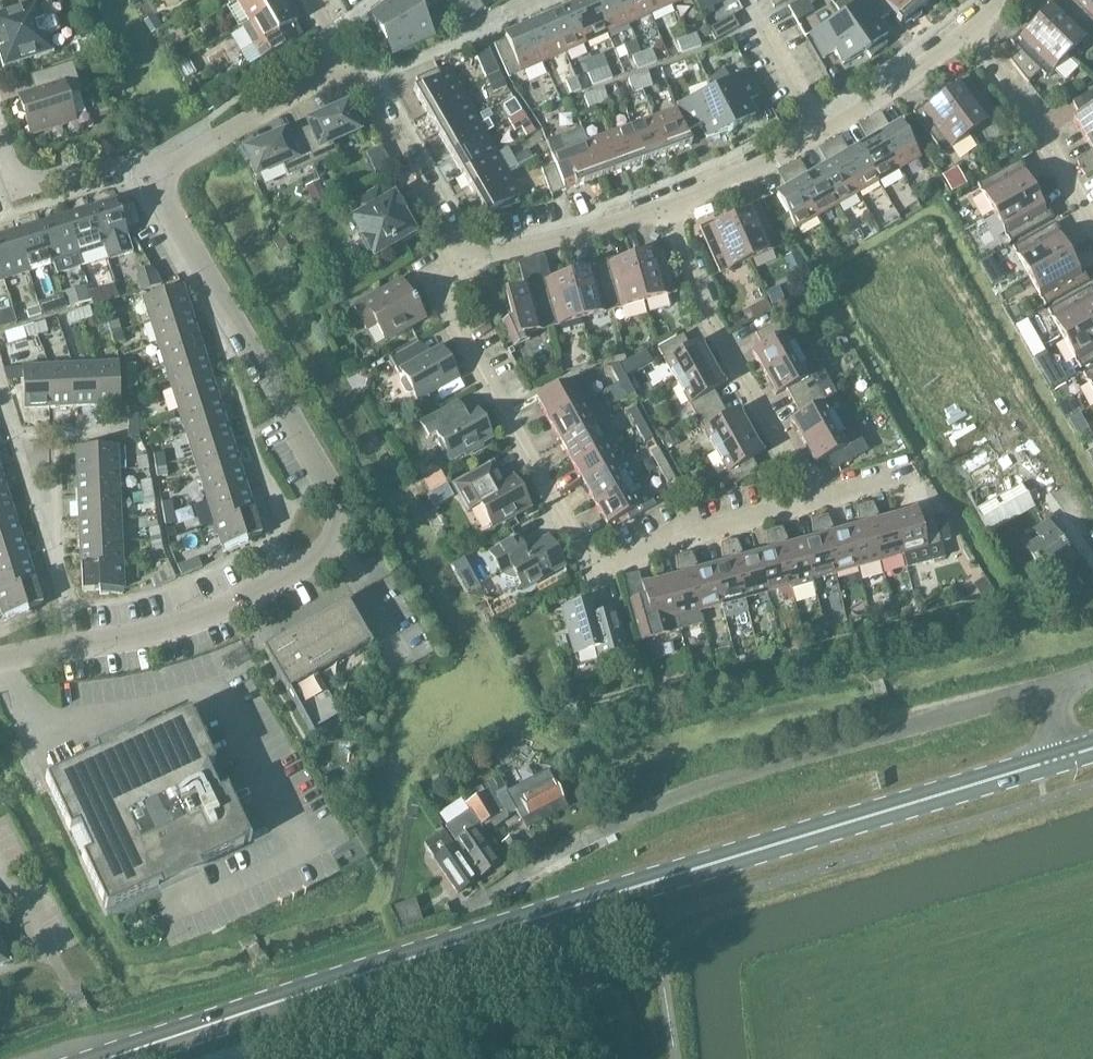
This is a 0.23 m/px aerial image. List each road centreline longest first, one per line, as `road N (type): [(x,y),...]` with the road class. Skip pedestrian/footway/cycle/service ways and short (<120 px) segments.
road 1 (secondary): [(107,1058),(1069,756)]
road 2 (residential): [(159,175),(157,191),(215,300),(336,499),(337,527),(306,563),(224,607),(166,627),(0,659)]
road 3 (unclassified): [(458,913),(595,833),(718,780),(1047,686)]
road 4 (residential): [(812,498),(675,533),(611,563),(586,559),(435,292),(438,268),(461,254)]
road 5 (residential): [(665,210),(825,131),(968,36)]
road 6 (residential): [(812,498),(705,311),(665,210)]
road 7 (residential): [(1092,225),(1041,131),(968,36)]
road 8 (residential): [(461,254),(344,65)]
road 9 (residential): [(159,175),(344,65)]
road 10 (residential): [(461,254),(490,255),(665,210)]
road 11 (residential): [(15,174),(41,180),(88,165),(159,175)]

